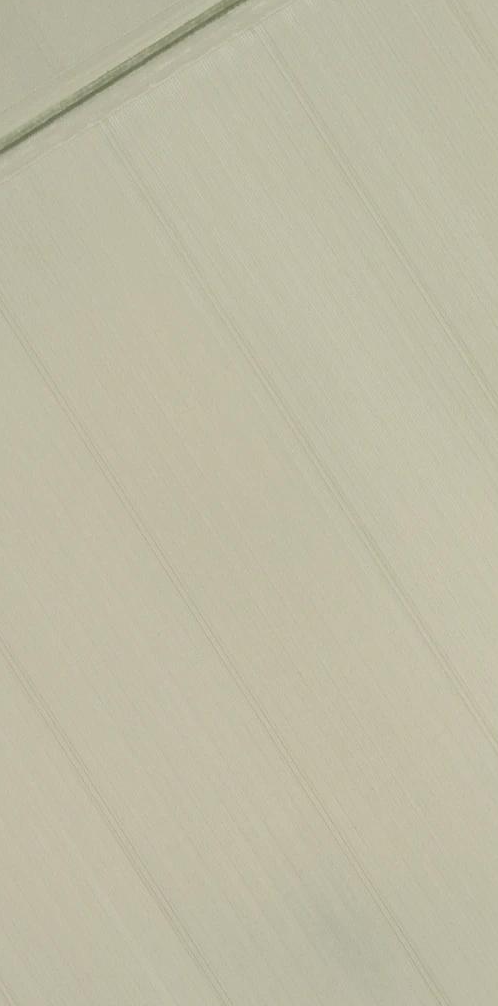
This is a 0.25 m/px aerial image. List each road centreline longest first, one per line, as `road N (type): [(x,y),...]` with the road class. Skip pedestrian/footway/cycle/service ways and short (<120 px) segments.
road 1 (track): [(0,132),(212,0)]

